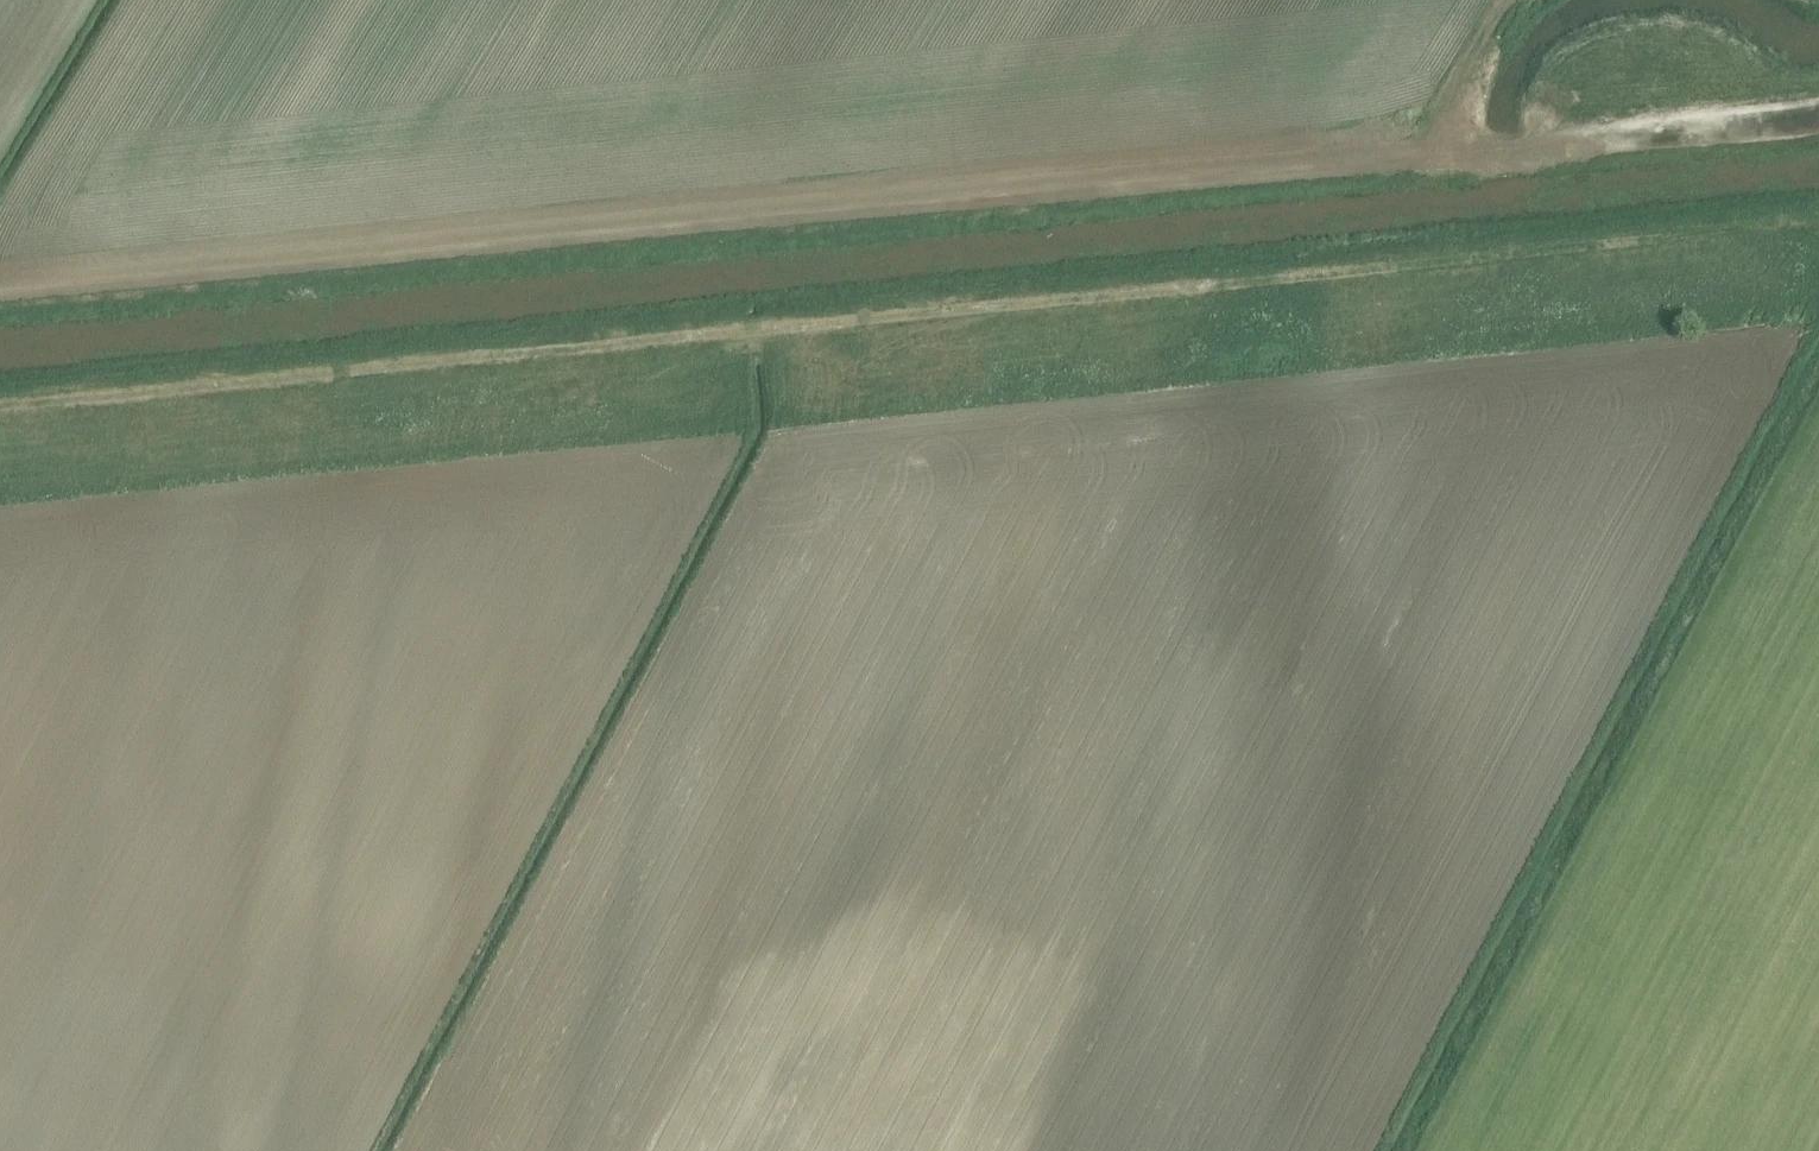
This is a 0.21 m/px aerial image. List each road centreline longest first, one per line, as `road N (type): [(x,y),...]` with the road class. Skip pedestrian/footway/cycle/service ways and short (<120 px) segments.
road 1 (track): [(1442,153),(0,298)]
road 2 (track): [(1818,114),(1442,153)]
road 3 (track): [(1505,0),(1446,112),(1442,153)]

